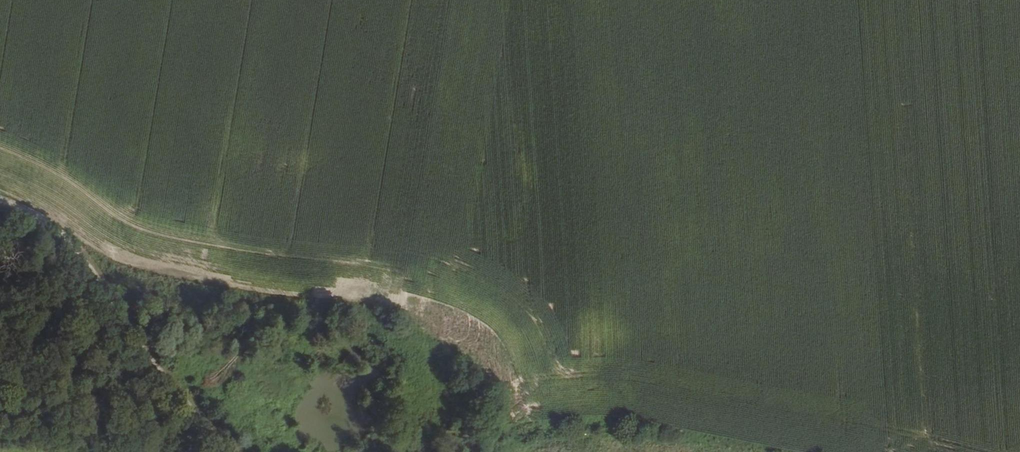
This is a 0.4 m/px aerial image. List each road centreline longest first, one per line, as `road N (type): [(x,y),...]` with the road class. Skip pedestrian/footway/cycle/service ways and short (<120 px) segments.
road 1 (track): [(0,199),(61,237),(104,282),(146,348),(233,451)]

